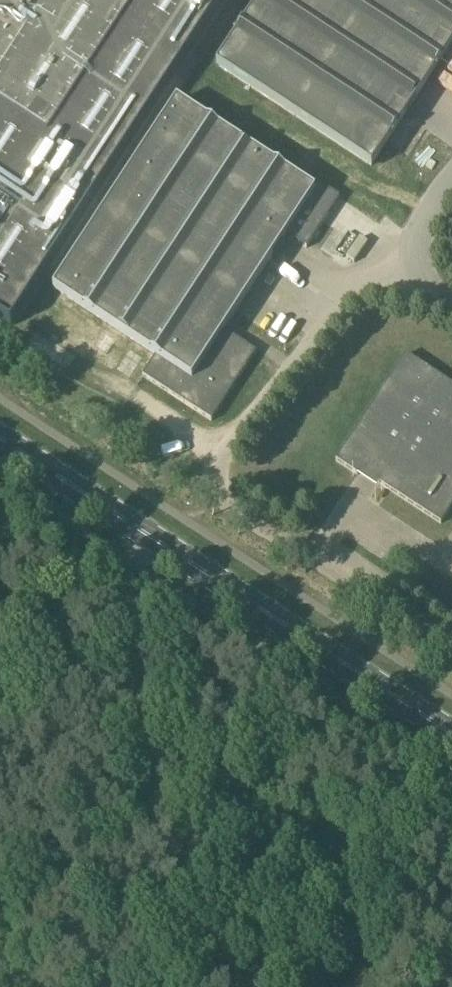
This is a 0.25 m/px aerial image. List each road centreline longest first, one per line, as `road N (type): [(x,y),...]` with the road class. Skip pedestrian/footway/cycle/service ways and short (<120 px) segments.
road 1 (secondary): [(451,734),(0,440)]
road 2 (unclassified): [(232,487),(390,261)]
road 3 (unclassified): [(232,487),(451,640)]

